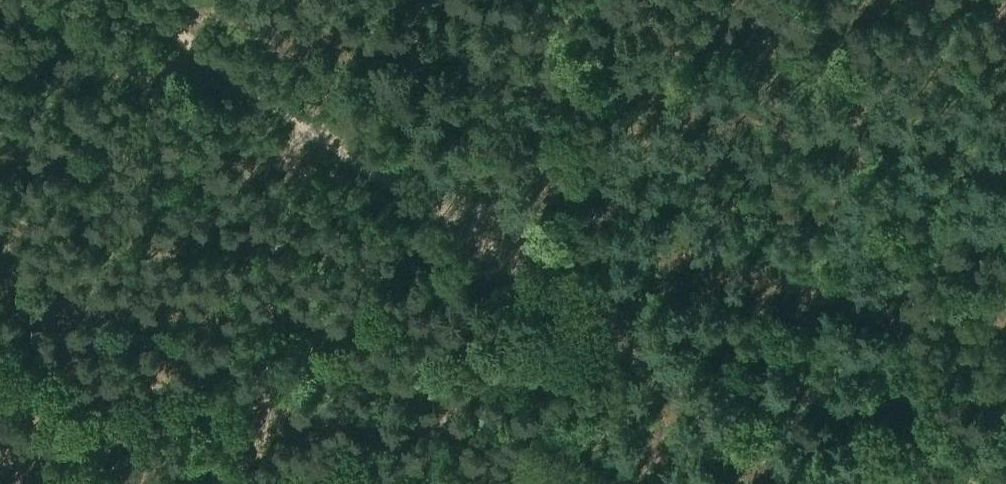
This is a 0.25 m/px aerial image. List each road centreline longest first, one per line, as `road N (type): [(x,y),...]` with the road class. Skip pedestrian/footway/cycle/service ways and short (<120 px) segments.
road 1 (track): [(814,483),(749,449),(671,388),(587,290),(541,280),(153,0)]
road 2 (track): [(0,326),(318,360),(411,341),(541,280)]

